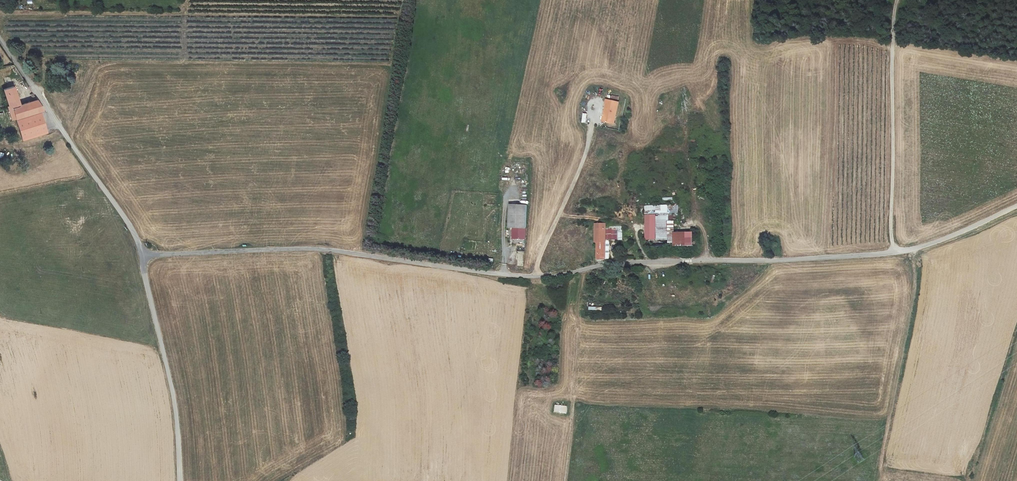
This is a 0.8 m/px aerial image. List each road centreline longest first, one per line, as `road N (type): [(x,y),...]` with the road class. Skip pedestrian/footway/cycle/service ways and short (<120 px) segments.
road 1 (unclassified): [(1016,206),(894,252),(613,262),(542,275),(322,248),(142,253)]
road 2 (unclassified): [(142,253),(0,38)]
road 3 (track): [(894,252),(898,0)]
road 4 (unclassified): [(181,480),(174,389),(142,253)]
road 5 (track): [(917,248),(914,303),(882,464)]
road 6 (track): [(583,270),(563,480)]

